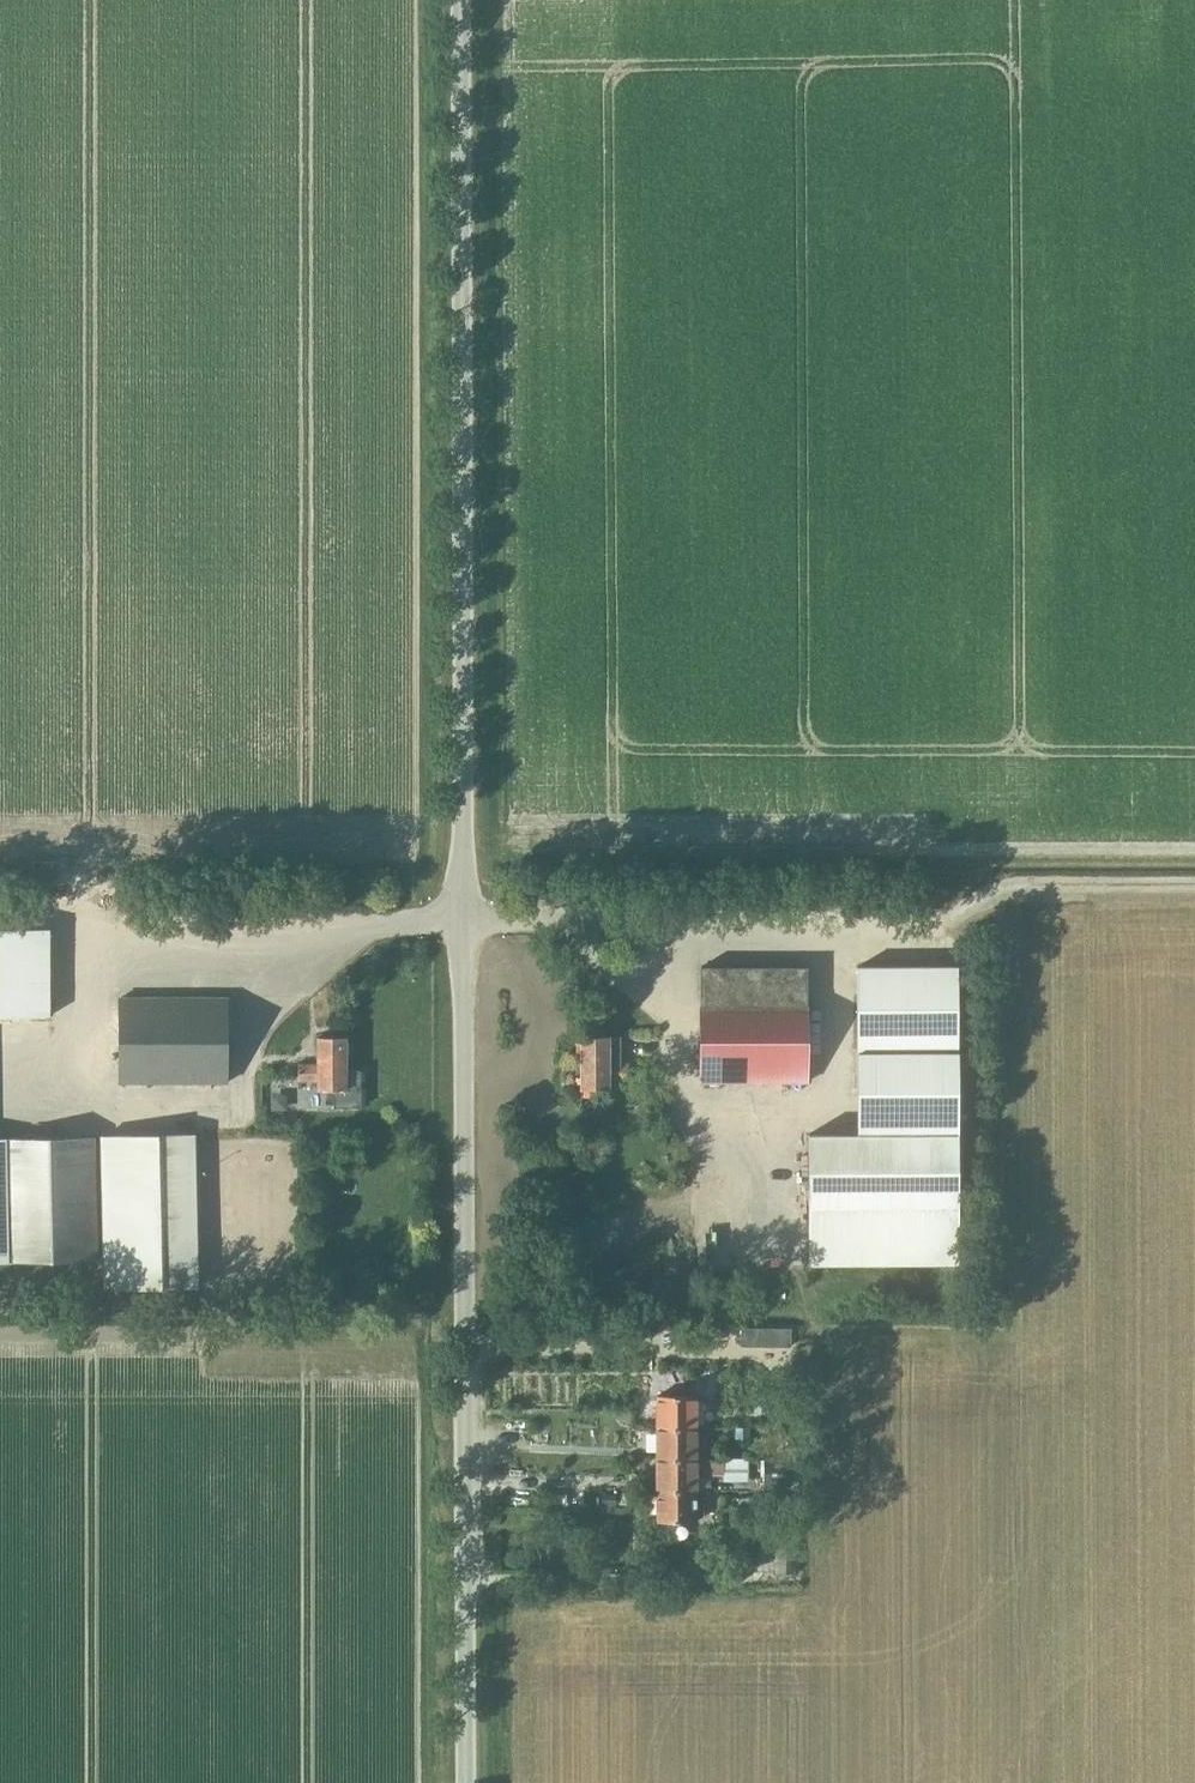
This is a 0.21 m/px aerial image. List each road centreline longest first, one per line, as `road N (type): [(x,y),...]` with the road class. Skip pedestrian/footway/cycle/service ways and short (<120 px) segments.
road 1 (unclassified): [(464,1782),(459,0)]

